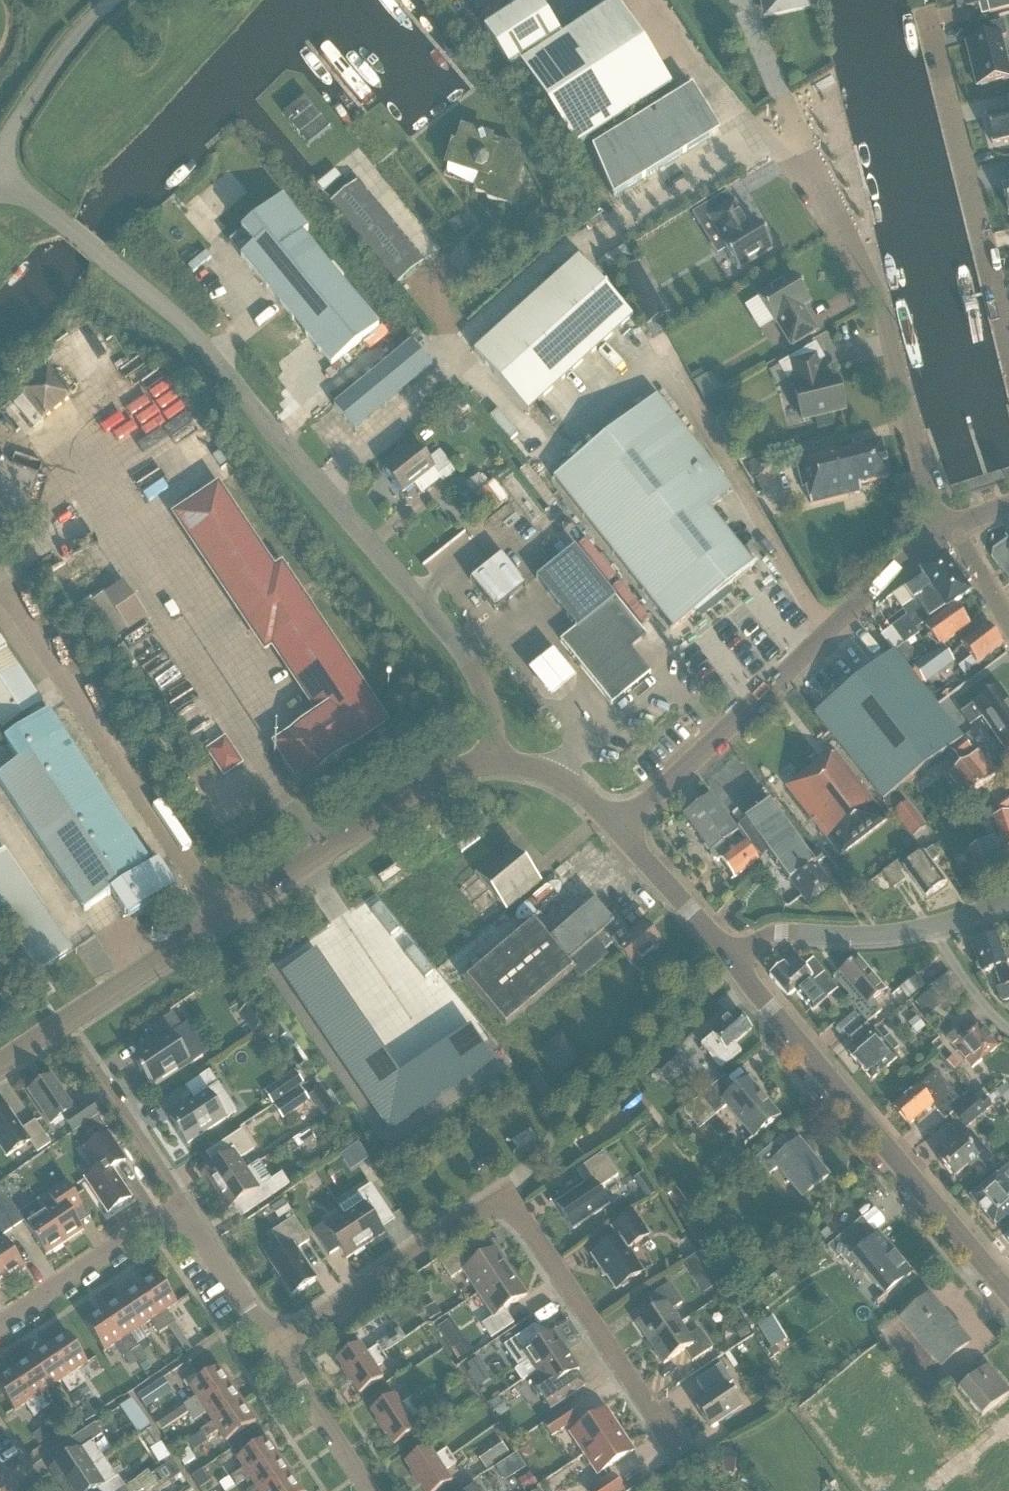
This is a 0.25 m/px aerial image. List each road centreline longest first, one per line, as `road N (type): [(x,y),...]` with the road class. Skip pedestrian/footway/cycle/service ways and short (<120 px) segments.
road 1 (unclassified): [(499,761),(470,660),(198,338),(0,180)]
road 2 (residential): [(949,529),(930,503),(880,302),(816,178),(747,133),(650,0)]
road 3 (residential): [(682,1458),(505,1200),(278,1344)]
road 4 (tertiary): [(64,1029),(435,781),(499,761)]
road 5 (unclassified): [(622,831),(826,632),(949,529)]
road 6 (tertiary): [(1008,1296),(739,963)]
road 7 (residential): [(1008,350),(929,16)]
road 8 (residential): [(739,963),(776,938),(885,942),(1008,903)]
road 9 (residential): [(0,1328),(182,1208)]
road 10 (residential): [(182,1208),(64,1029)]
road 11 (residential): [(0,168),(32,99),(109,7)]
road 12 (tertiary): [(739,963),(622,831)]
road 13 (residential): [(373,1490),(278,1344)]
road 14 (residential): [(278,1344),(182,1208)]
road 15 (tertiary): [(622,831),(560,777),(499,761)]

